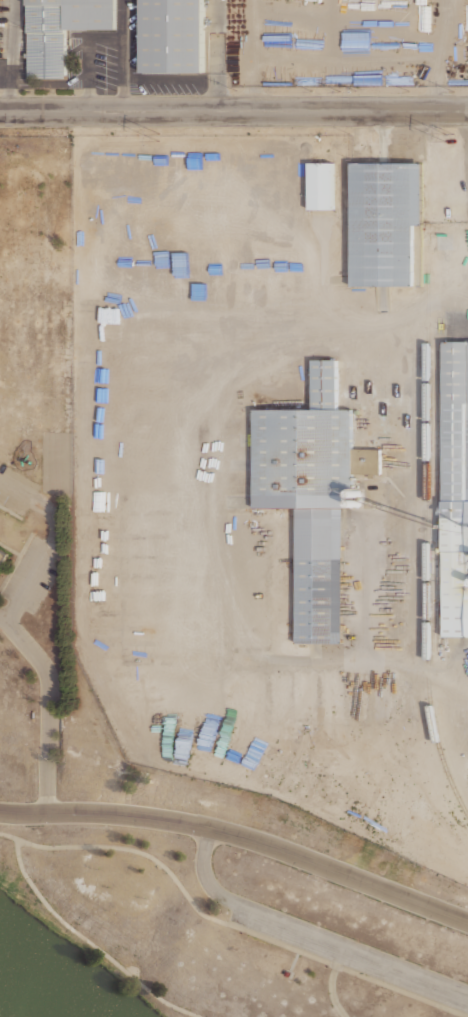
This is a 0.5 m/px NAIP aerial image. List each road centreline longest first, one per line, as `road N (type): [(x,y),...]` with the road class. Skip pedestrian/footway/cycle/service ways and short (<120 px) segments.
road 1 (tertiary): [(467,924),(178,821),(0,811)]
road 2 (tertiary): [(467,109),(0,110)]

